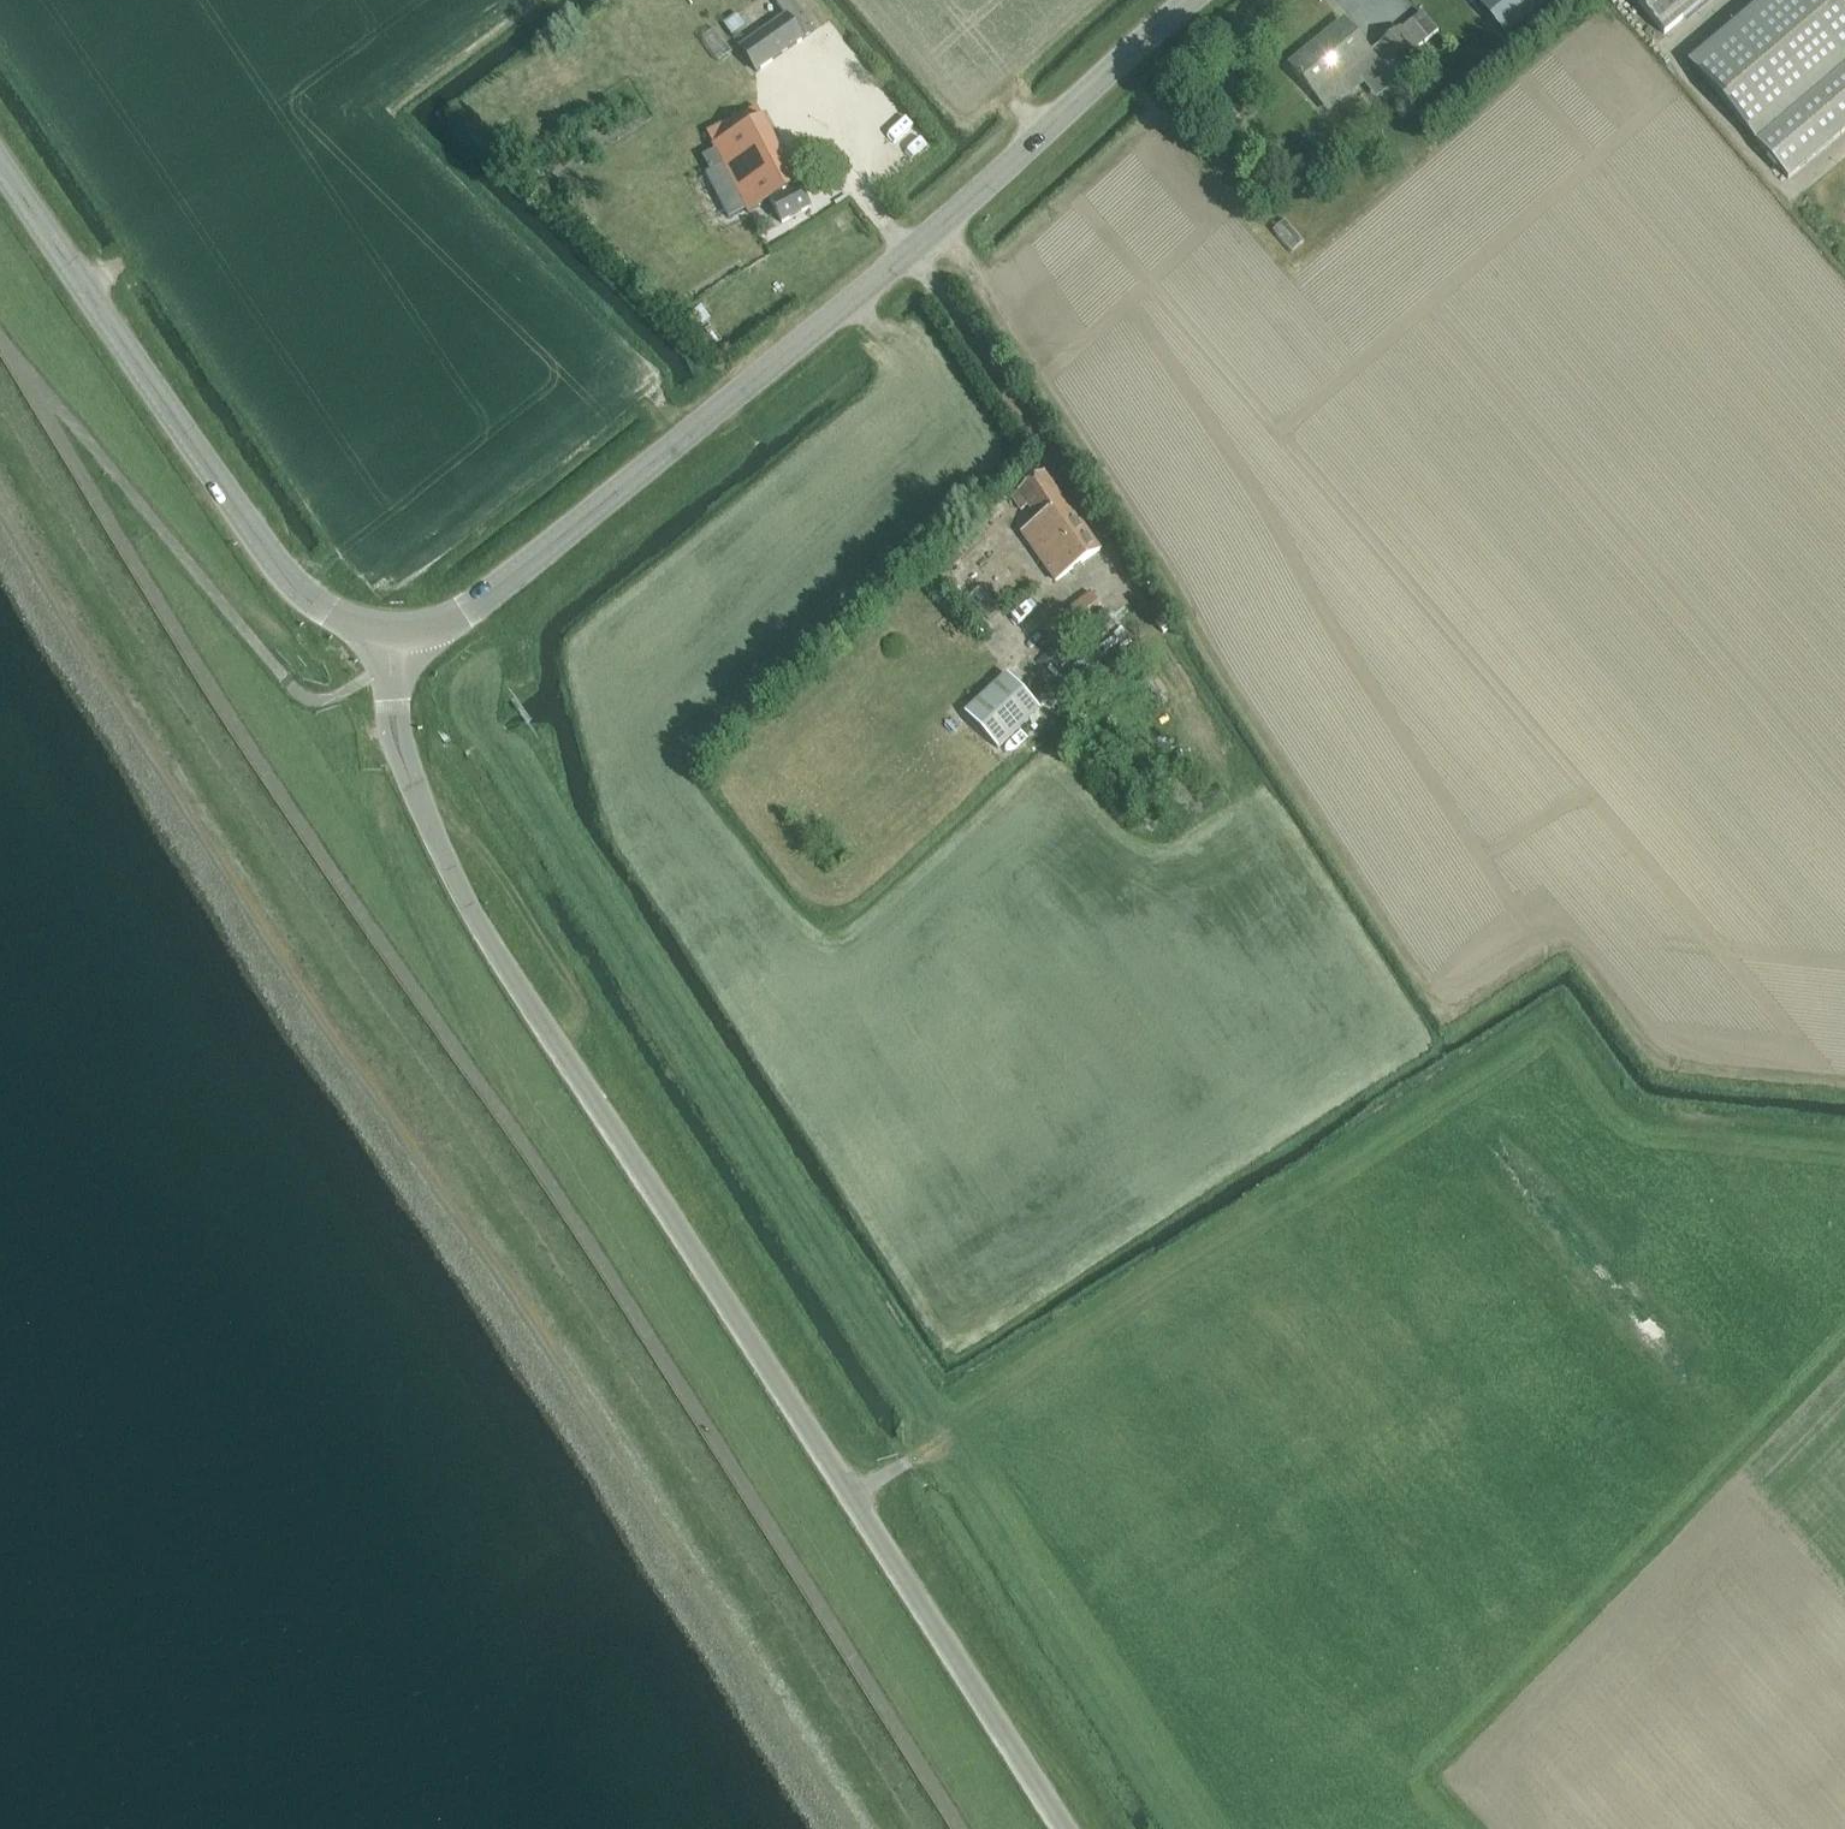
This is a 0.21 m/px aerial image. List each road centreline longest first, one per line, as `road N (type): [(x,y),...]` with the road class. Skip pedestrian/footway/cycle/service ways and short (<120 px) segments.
road 1 (unclassified): [(1063,1828),(475,927),(405,769),(389,708),(394,637)]
road 2 (unclassified): [(1192,0),(891,269),(482,602),(431,628),(394,637)]
road 3 (unclassified): [(394,637),(334,618),(296,594),(0,164)]

